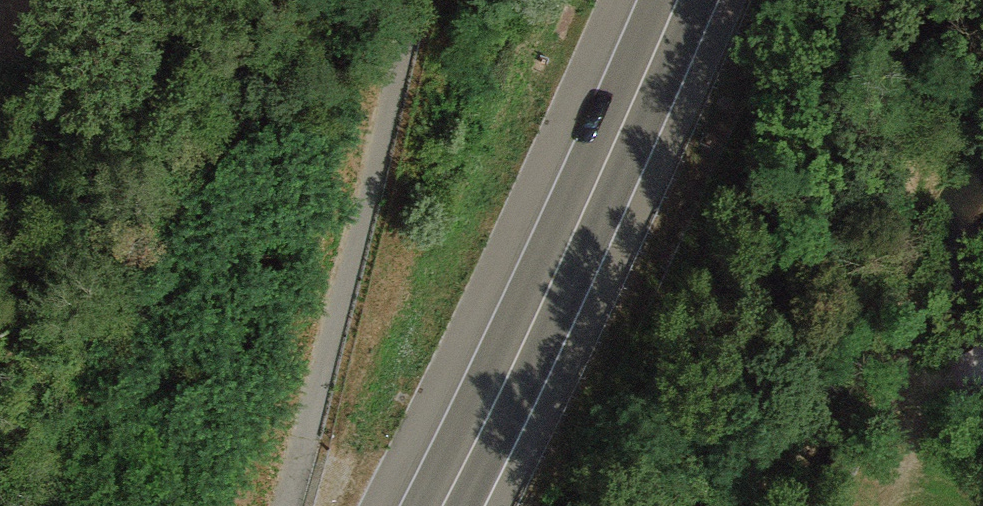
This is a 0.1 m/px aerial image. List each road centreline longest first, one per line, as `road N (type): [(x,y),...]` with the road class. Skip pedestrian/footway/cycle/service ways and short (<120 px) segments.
road 1 (trunk): [(444,505),(678,0)]
road 2 (track): [(285,505),(426,0)]
road 3 (track): [(982,362),(879,407),(909,308),(904,245),(913,152),(965,100),(982,93)]
road 4 (track): [(879,407),(736,505)]

